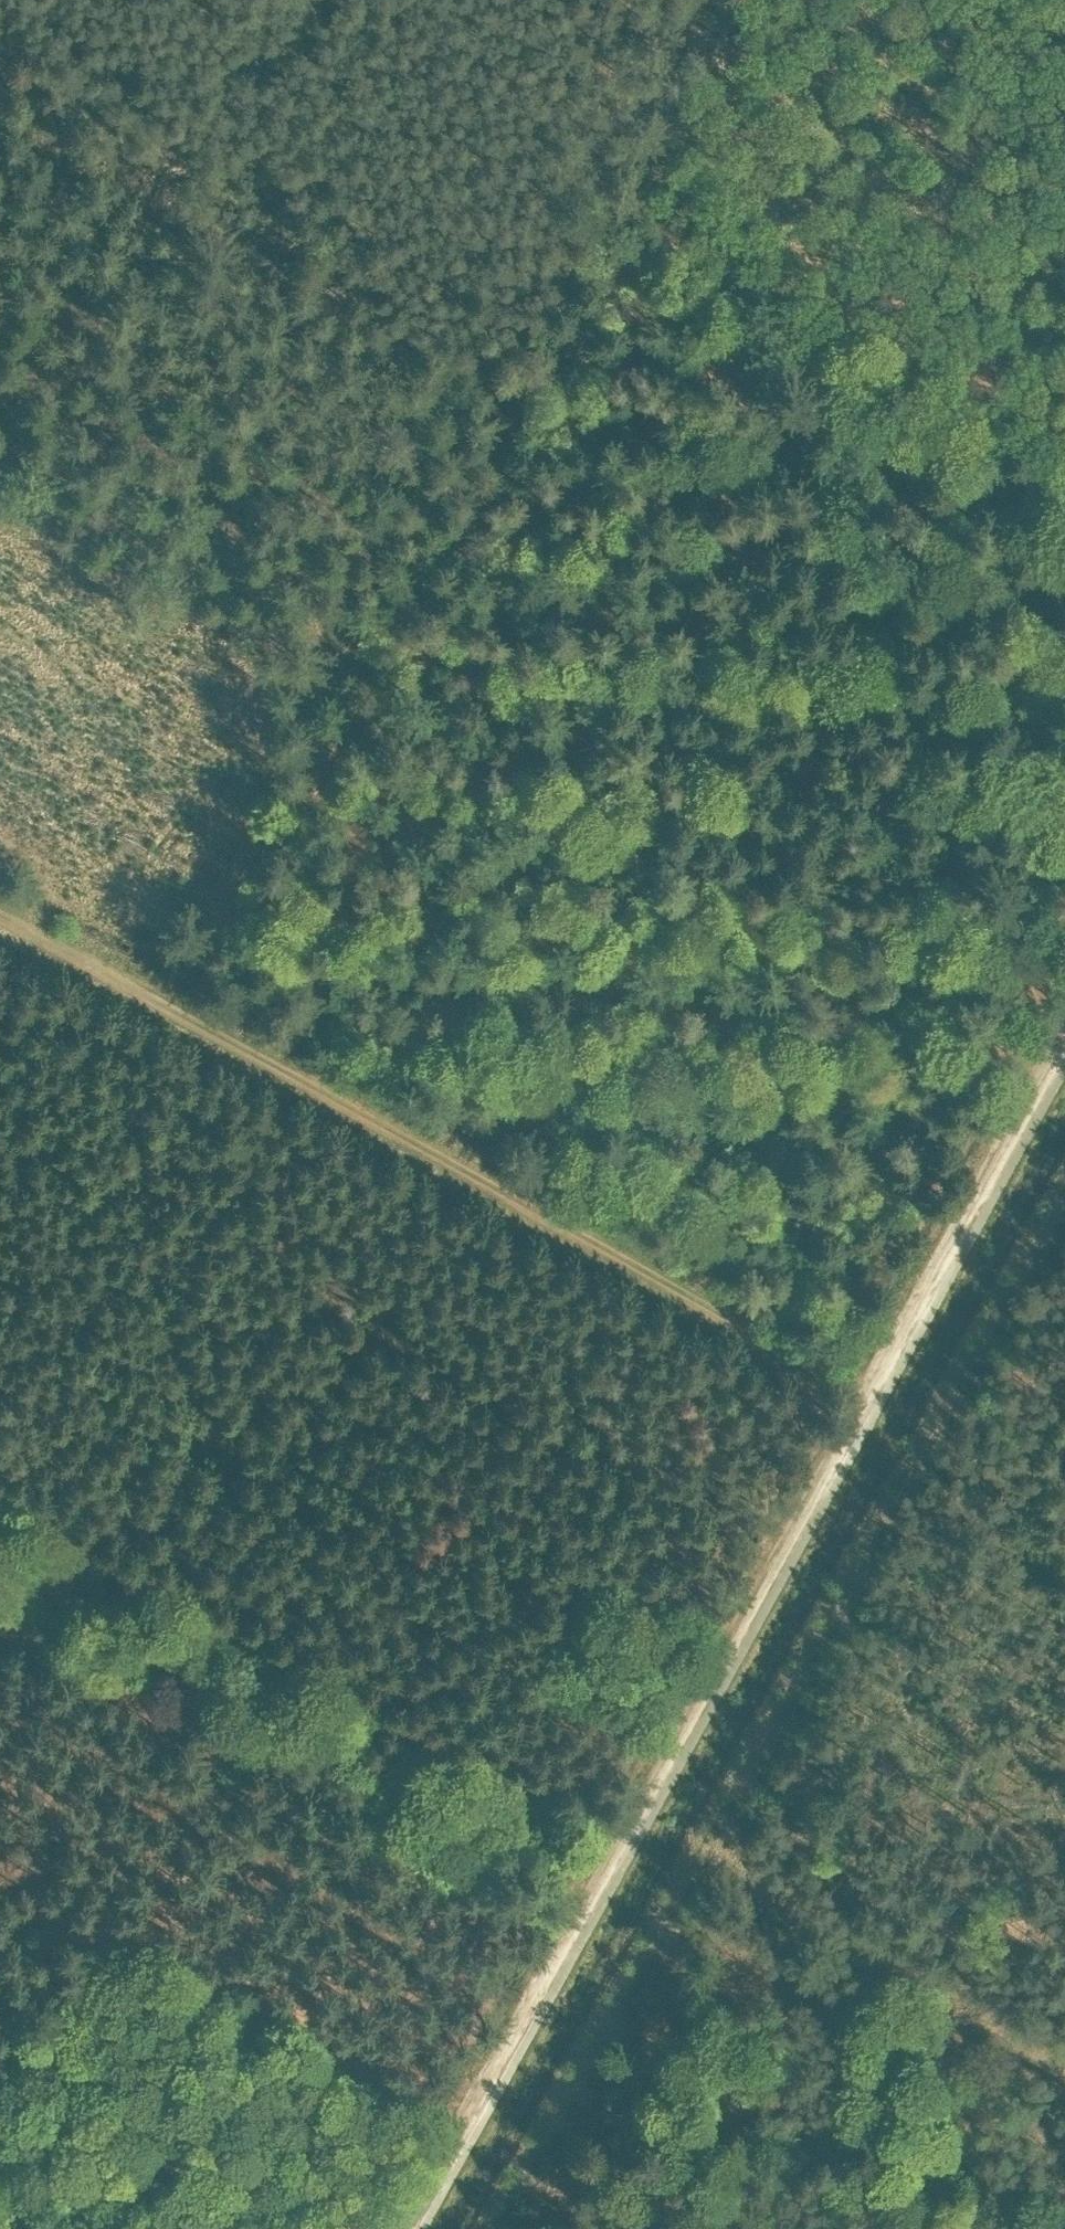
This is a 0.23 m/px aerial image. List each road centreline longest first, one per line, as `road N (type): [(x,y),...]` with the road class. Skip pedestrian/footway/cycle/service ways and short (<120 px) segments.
road 1 (track): [(403,2228),(1064,1035)]
road 2 (track): [(1064,2050),(726,1864)]

